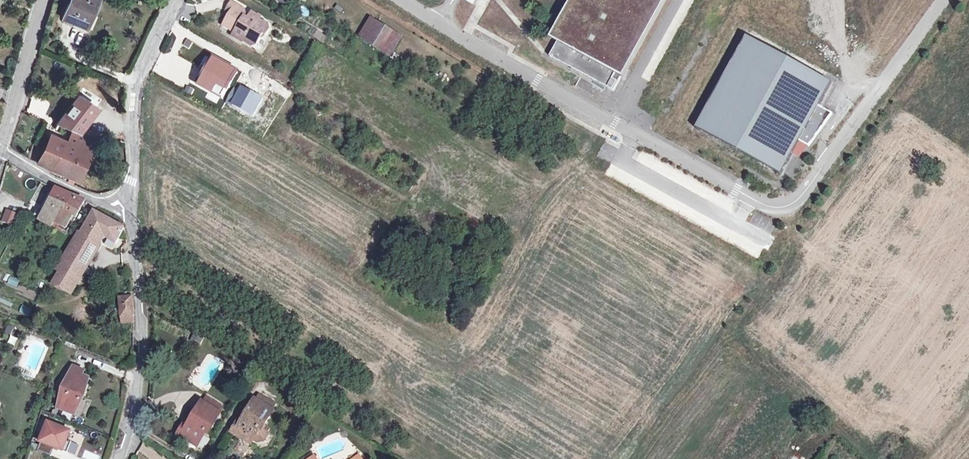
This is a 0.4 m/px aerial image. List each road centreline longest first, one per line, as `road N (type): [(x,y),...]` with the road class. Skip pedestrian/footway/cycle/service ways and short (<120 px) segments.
road 1 (residential): [(401,0),(764,206),(781,207),(813,192),(951,0)]
road 2 (track): [(132,140),(377,297),(429,324),(448,316)]
road 3 (residential): [(133,228),(139,357),(120,458)]
road 4 (unclassified): [(174,0),(132,97),(130,211)]
road 5 (unclassified): [(43,0),(1,148)]
road 6 (residential): [(1,148),(130,211)]

